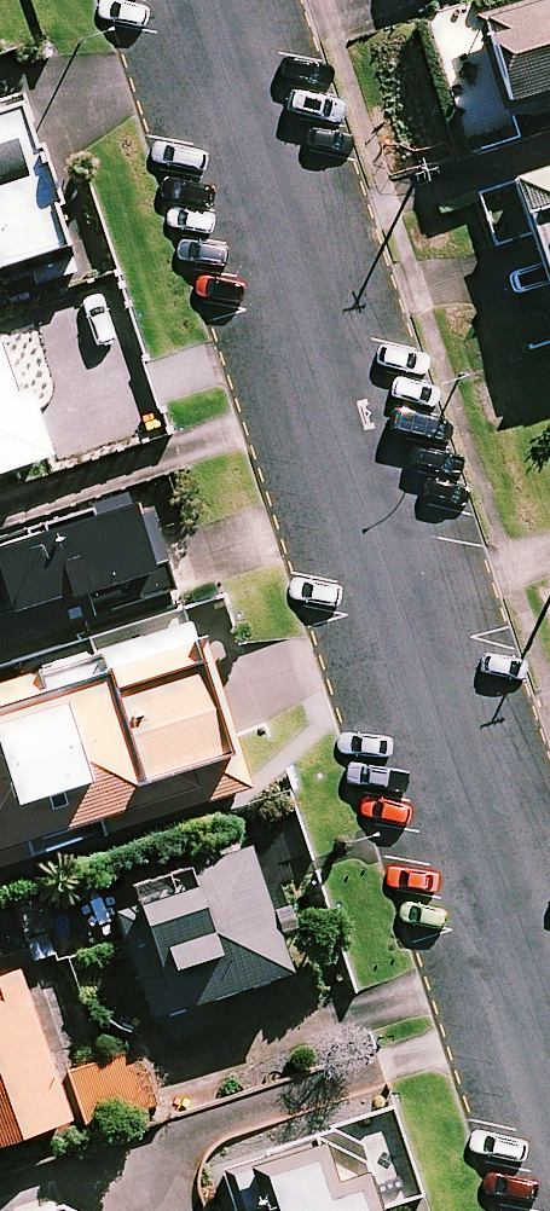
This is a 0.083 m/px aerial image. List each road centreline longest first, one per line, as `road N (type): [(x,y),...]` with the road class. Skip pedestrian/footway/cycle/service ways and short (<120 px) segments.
road 1 (residential): [(202,0),(549,1050)]

